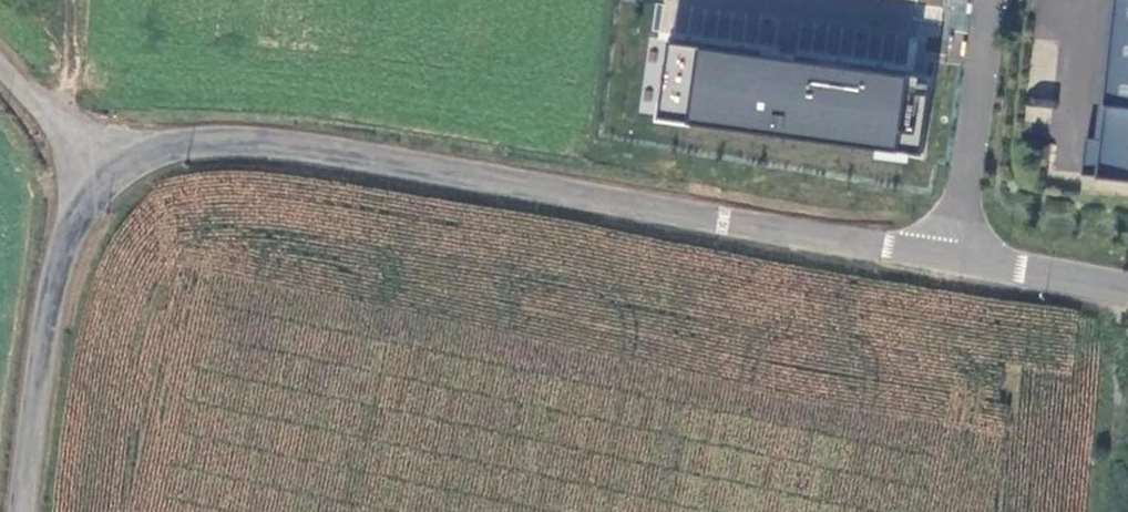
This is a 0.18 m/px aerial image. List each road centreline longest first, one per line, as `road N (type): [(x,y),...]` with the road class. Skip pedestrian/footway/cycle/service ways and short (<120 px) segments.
road 1 (tertiary): [(954,259),(215,134),(164,146),(110,174)]
road 2 (tertiary): [(110,174),(74,215),(48,284),(19,511)]
road 3 (residential): [(991,0),(954,259)]
road 4 (tertiary): [(1127,290),(954,259)]
road 5 (unclassified): [(110,174),(0,61)]

